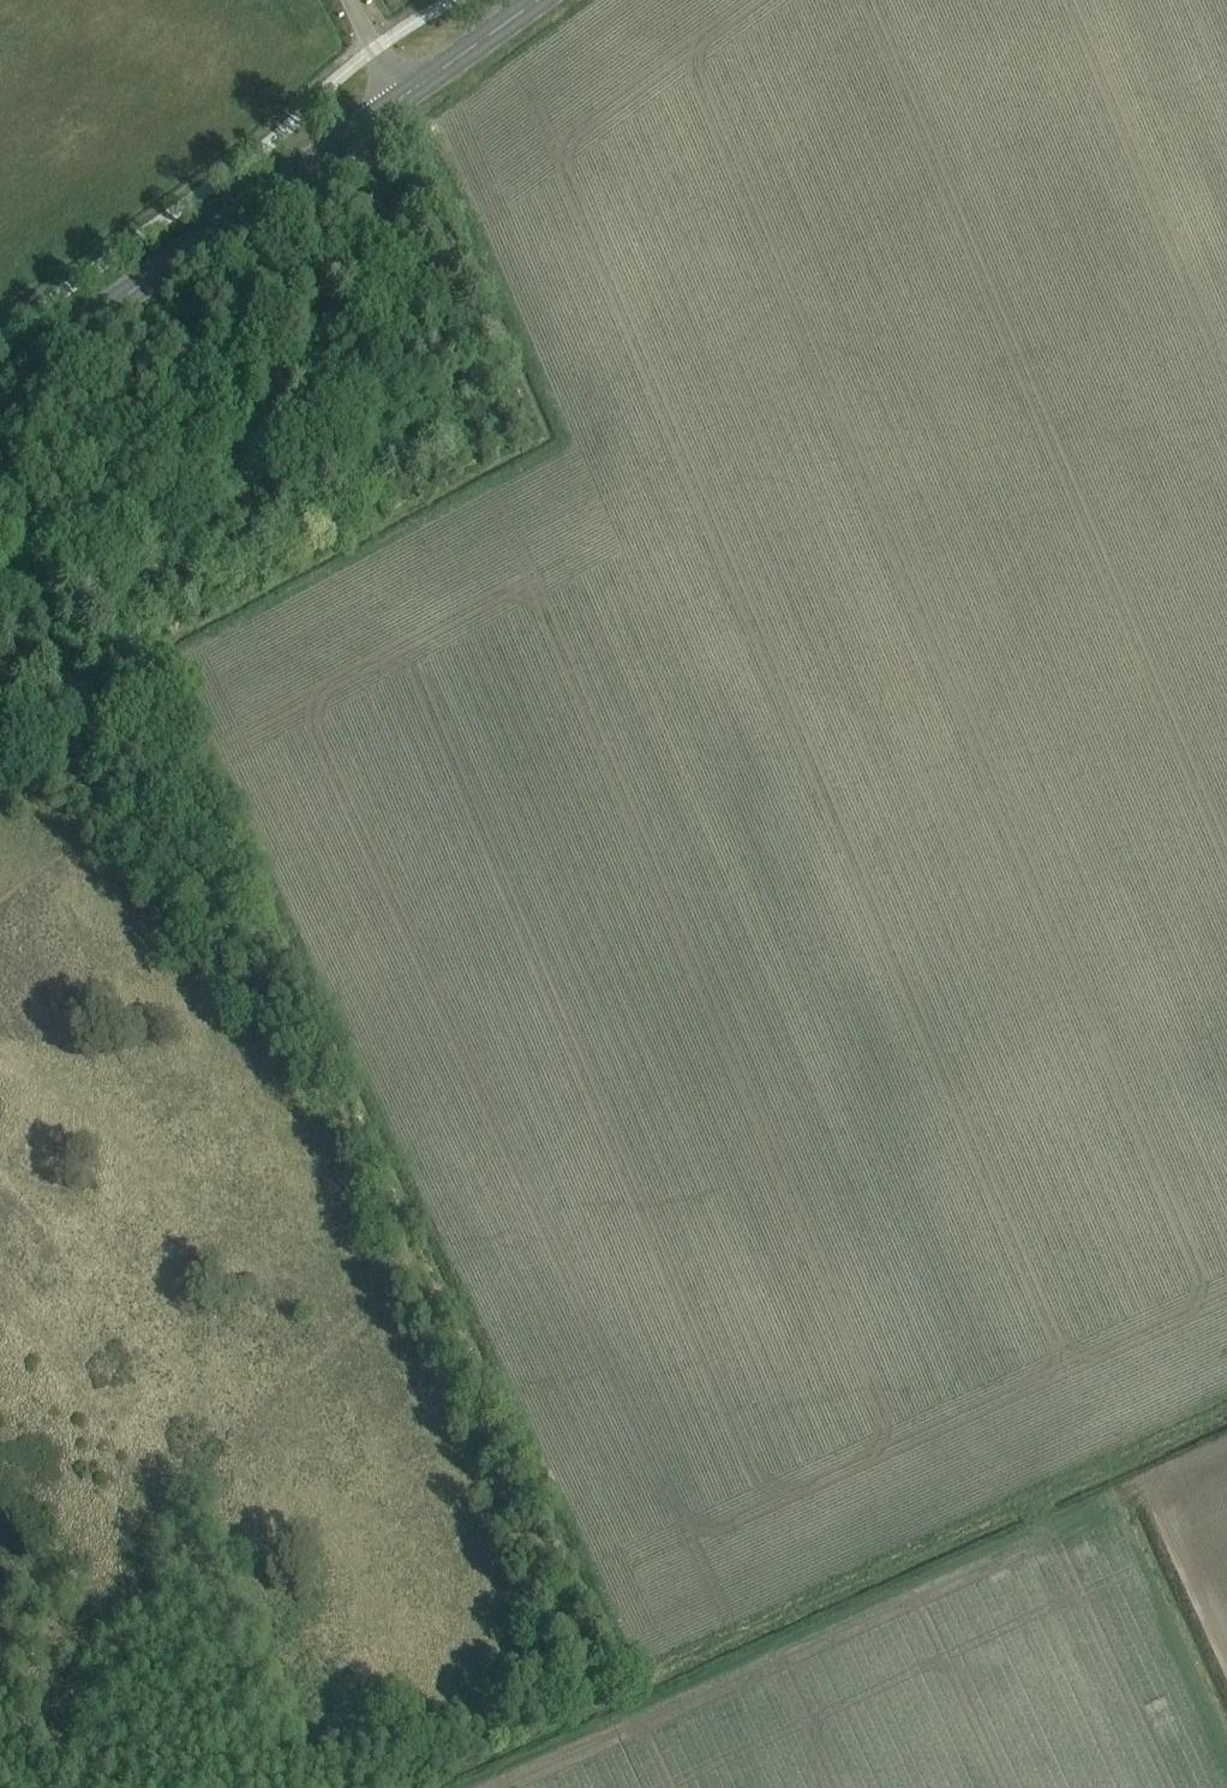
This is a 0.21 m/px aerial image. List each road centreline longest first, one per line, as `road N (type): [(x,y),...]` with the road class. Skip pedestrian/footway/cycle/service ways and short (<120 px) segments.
road 1 (secondary): [(0,386),(399,100)]
road 2 (secondary): [(399,100),(537,0)]

